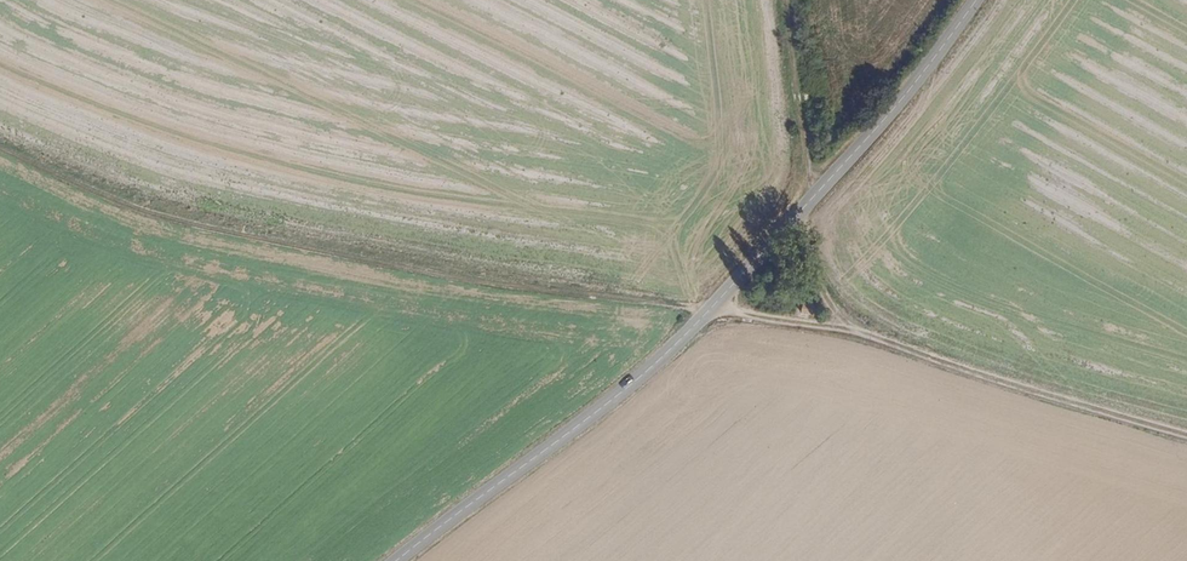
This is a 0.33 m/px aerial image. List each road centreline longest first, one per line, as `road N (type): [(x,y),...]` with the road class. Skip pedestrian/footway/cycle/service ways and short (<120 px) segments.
road 1 (track): [(1186,435),(853,329),(367,264),(151,215),(0,150)]
road 2 (tertiary): [(397,560),(599,411),(681,339),(891,111),(977,0)]
road 3 (track): [(815,197),(787,0)]
road 4 (track): [(853,329),(823,292),(803,210)]

